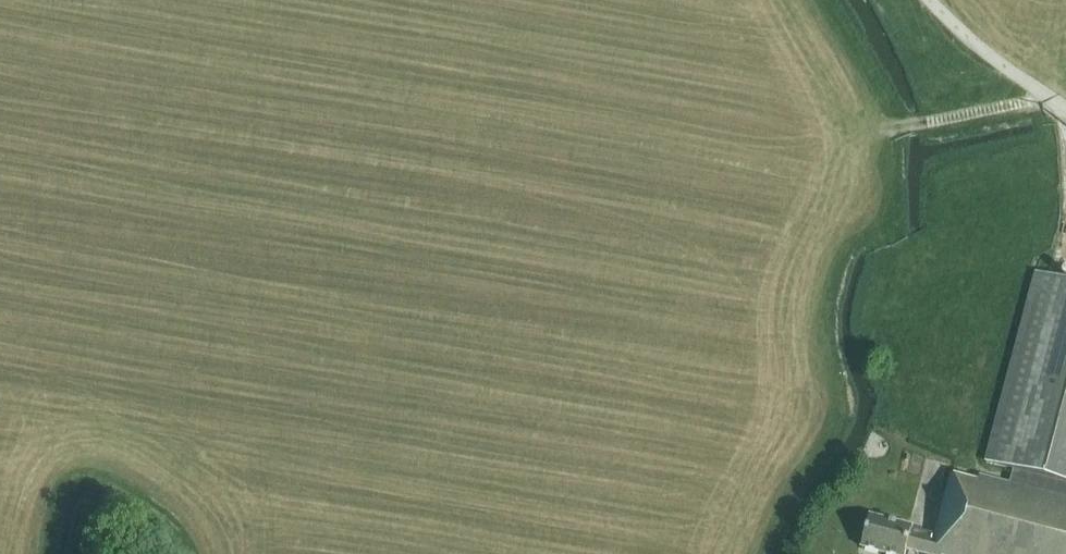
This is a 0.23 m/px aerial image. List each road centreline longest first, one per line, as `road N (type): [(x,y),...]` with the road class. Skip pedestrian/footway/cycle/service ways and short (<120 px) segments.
road 1 (track): [(1065,107),(931,0)]
road 2 (track): [(928,123),(1050,97)]

